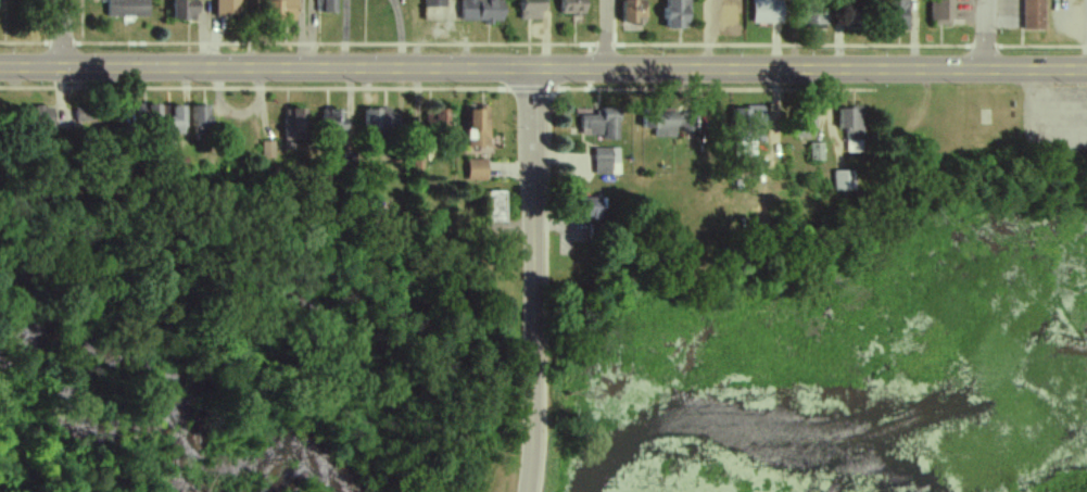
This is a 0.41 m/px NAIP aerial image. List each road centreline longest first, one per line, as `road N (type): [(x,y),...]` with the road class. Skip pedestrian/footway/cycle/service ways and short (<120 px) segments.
road 1 (secondary): [(1086,66),(0,63)]
road 2 (residential): [(529,491),(534,64)]

